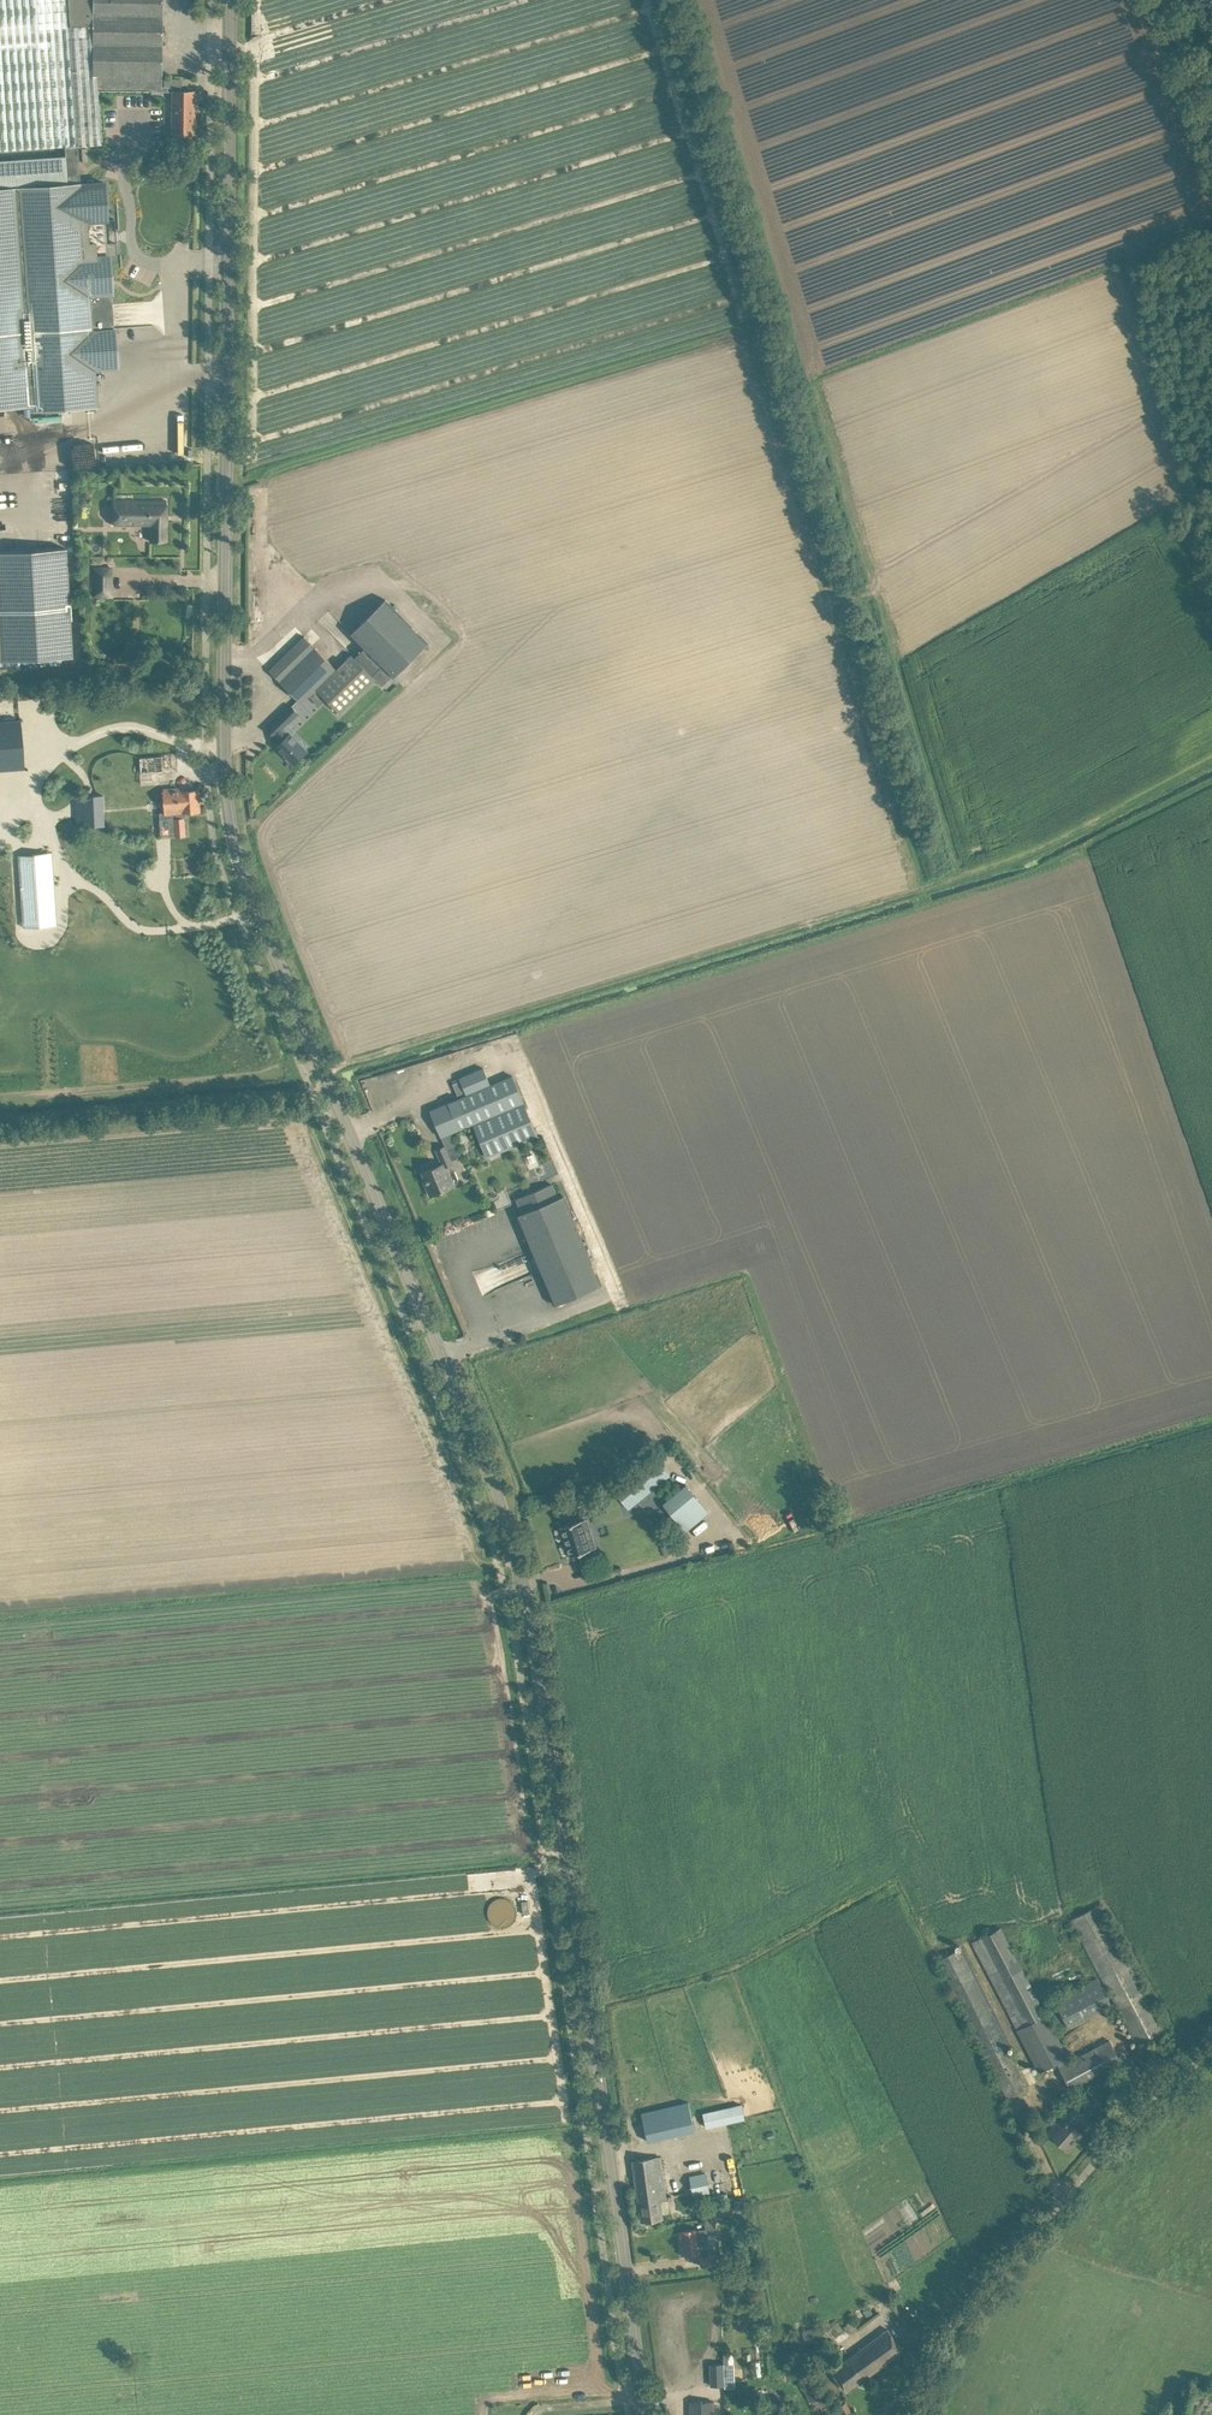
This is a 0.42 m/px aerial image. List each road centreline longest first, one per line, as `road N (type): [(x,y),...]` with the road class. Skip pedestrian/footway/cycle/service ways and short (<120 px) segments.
road 1 (tertiary): [(644,2414),(506,1511),(453,1369),(262,928),(230,831),(224,723),(230,0)]
road 2 (track): [(0,1120),(330,1086),(340,1069),(1013,864),(1211,765)]
road 3 (unclassified): [(929,2414),(935,2373),(963,2316),(1154,2096),(1211,2054)]
road 4 (track): [(1153,0),(1211,151)]

